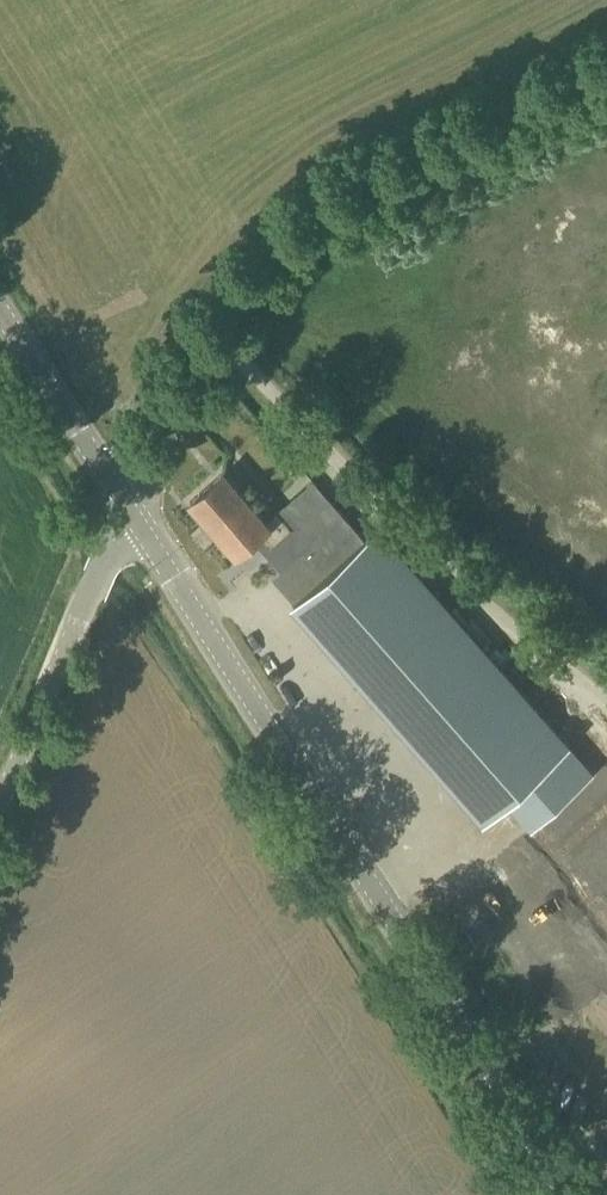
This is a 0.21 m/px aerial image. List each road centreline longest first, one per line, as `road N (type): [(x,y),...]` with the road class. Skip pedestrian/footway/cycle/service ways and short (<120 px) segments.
road 1 (secondary): [(558,1194),(136,516)]
road 2 (unclassified): [(606,702),(437,562),(216,331)]
road 3 (tertiary): [(216,331),(240,289),(296,232),(606,67)]
road 4 (tertiary): [(0,814),(101,578),(136,516)]
road 5 (secondary): [(136,516),(0,305)]
road 6 (tertiary): [(136,516),(216,331)]

